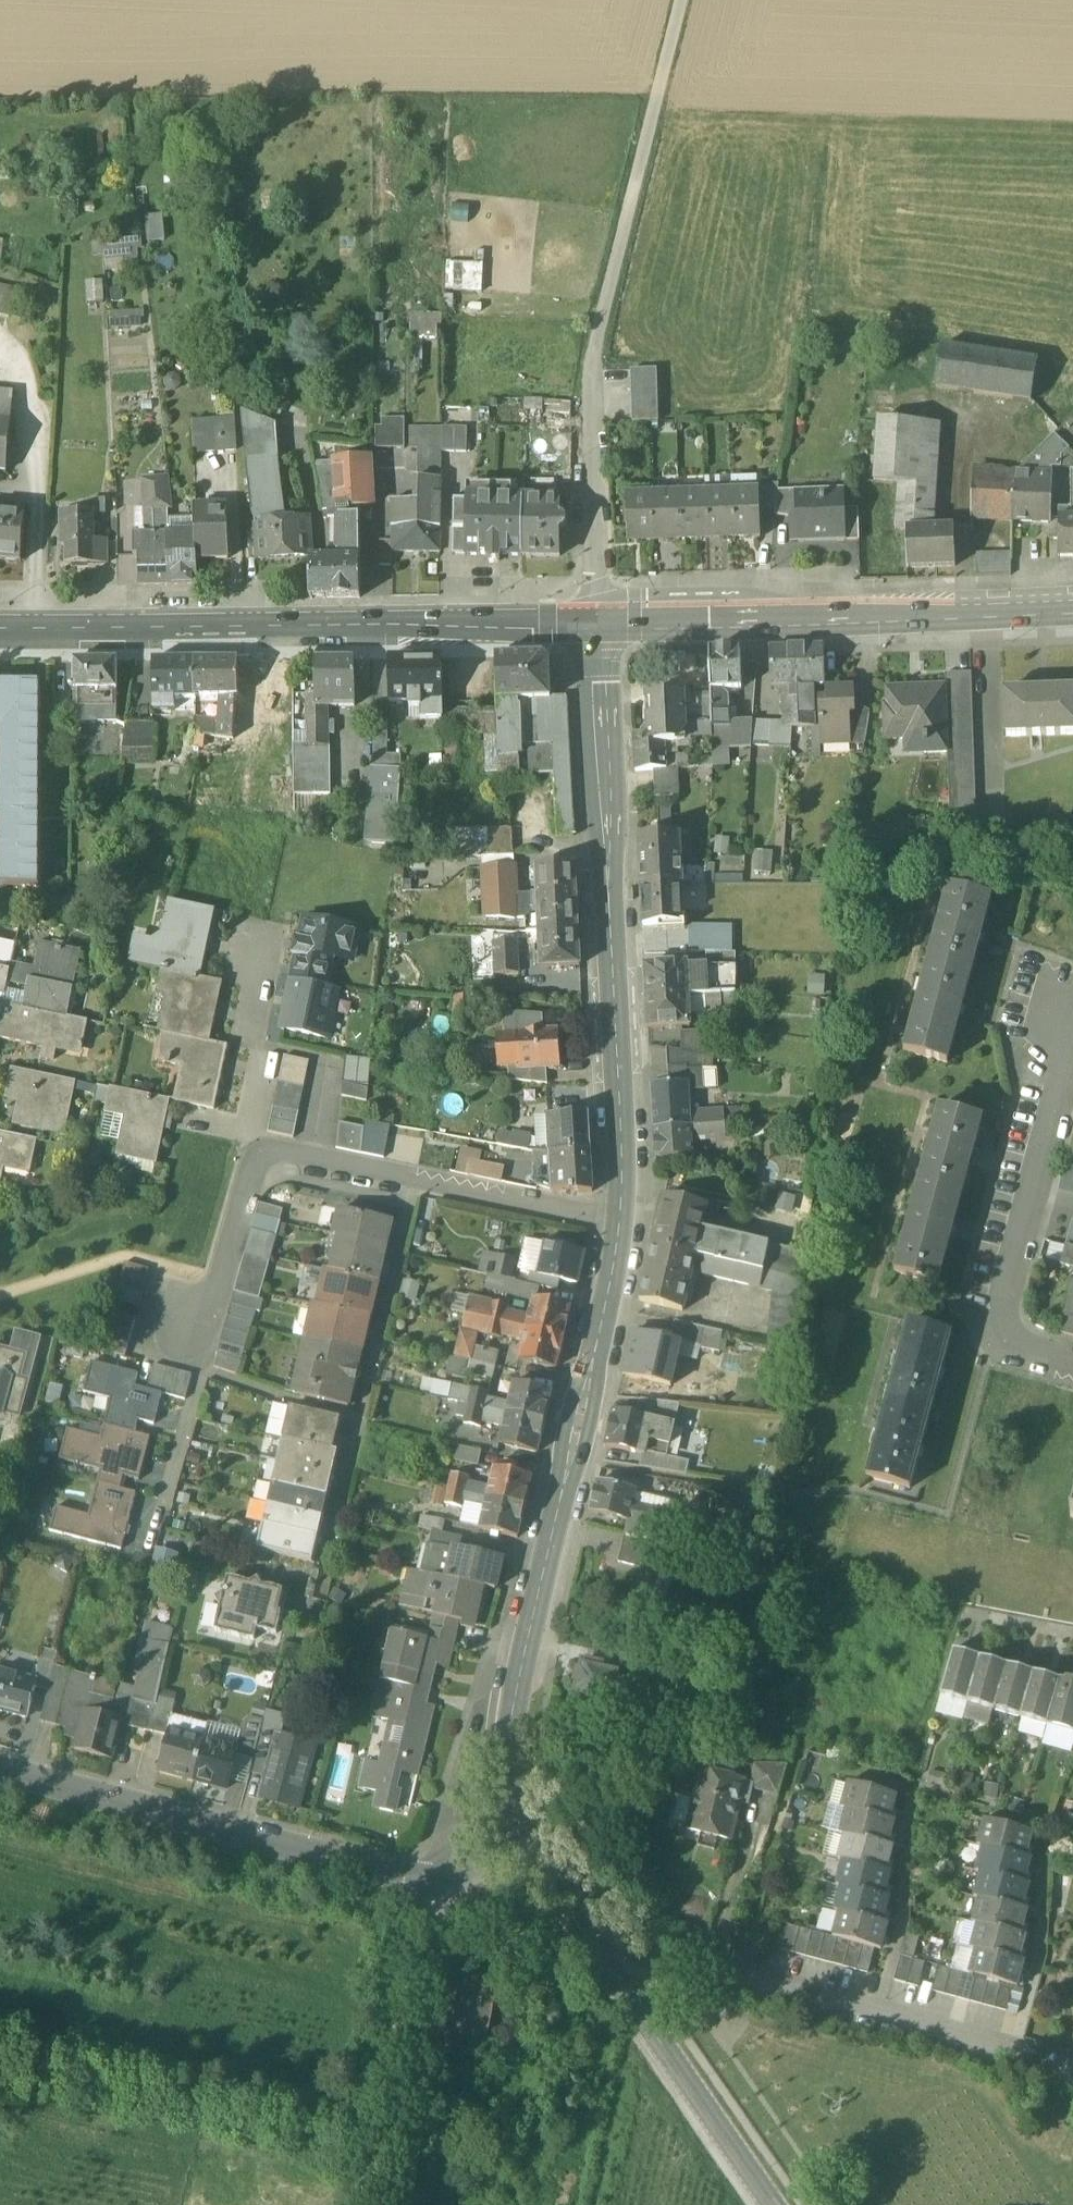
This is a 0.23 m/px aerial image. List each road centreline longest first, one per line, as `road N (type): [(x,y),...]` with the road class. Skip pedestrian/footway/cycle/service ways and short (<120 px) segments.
road 1 (secondary): [(0,633),(601,627)]
road 2 (tertiary): [(601,627),(620,1224)]
road 3 (residential): [(612,1973),(668,1961),(1072,2070)]
road 4 (tertiary): [(620,1224),(517,1687)]
road 5 (secondary): [(601,627),(1072,611)]
road 6 (residential): [(433,1882),(0,1769)]
road 7 (residential): [(1072,1370),(1032,1359),(1012,1345),(1008,1324),(1062,1068),(1054,1008)]
road 8 (track): [(673,0),(596,323),(591,389)]
road 9 (residential): [(620,1224),(260,1156)]
road 10 (unclassified): [(433,1882),(374,2204)]
road 11 (tertiary): [(612,1973),(772,2204)]
road 12 (residential): [(189,1334),(220,1282),(260,1156)]
road 13 (residential): [(517,1687),(465,1760),(440,1850)]
road 14 (residential): [(189,1334),(198,1381),(168,1497)]
road 15 (tertiary): [(526,1838),(612,1973)]
road 16 (tertiary): [(517,1687),(507,1772),(526,1838)]

